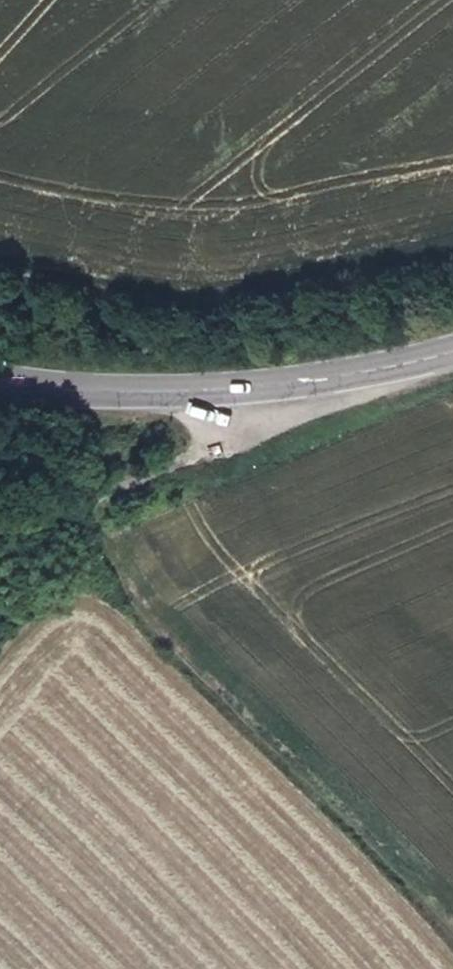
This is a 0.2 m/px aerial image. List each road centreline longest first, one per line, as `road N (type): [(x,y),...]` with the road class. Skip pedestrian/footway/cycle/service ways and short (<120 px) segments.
road 1 (track): [(64,507),(107,574),(172,647),(390,860),(452,932)]
road 2 (secondary): [(14,386),(167,390),(292,381),(452,349)]
road 3 (track): [(0,533),(183,460),(237,385)]
road 4 (track): [(0,265),(186,304),(208,353),(237,385)]

